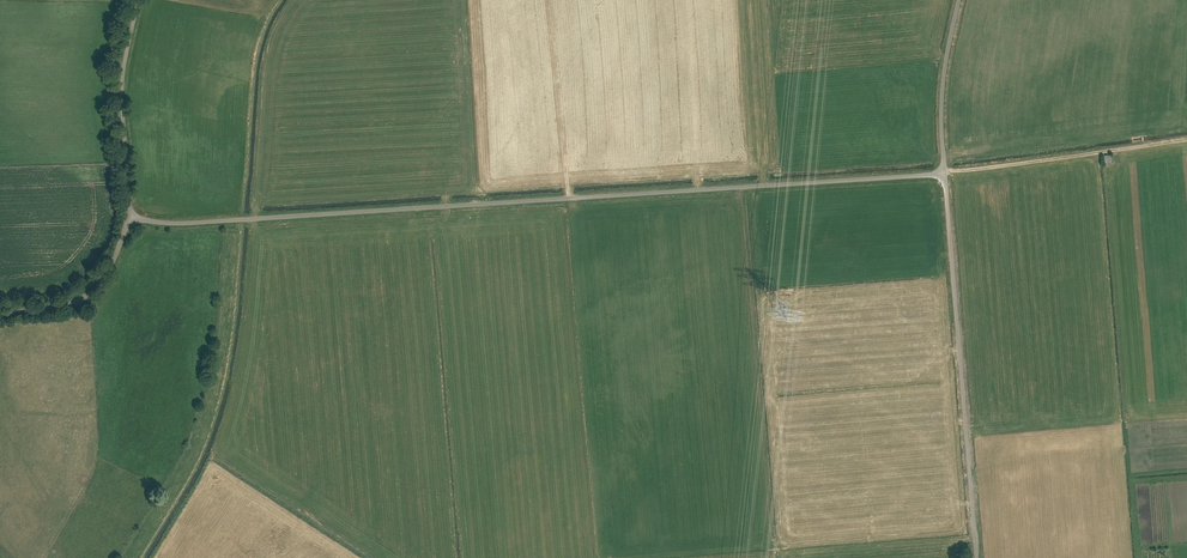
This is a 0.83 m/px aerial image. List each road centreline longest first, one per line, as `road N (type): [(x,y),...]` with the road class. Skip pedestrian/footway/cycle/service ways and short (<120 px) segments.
road 1 (unclassified): [(129,219),(208,222),(944,174)]
road 2 (unclassified): [(977,557),(944,174)]
road 3 (unclassified): [(129,219),(122,75),(138,0)]
road 4 (track): [(944,174),(1148,144)]
road 5 (unclassified): [(129,219),(115,256),(82,299),(0,316)]
road 6 (unclassified): [(944,174),(943,82),(959,0)]

